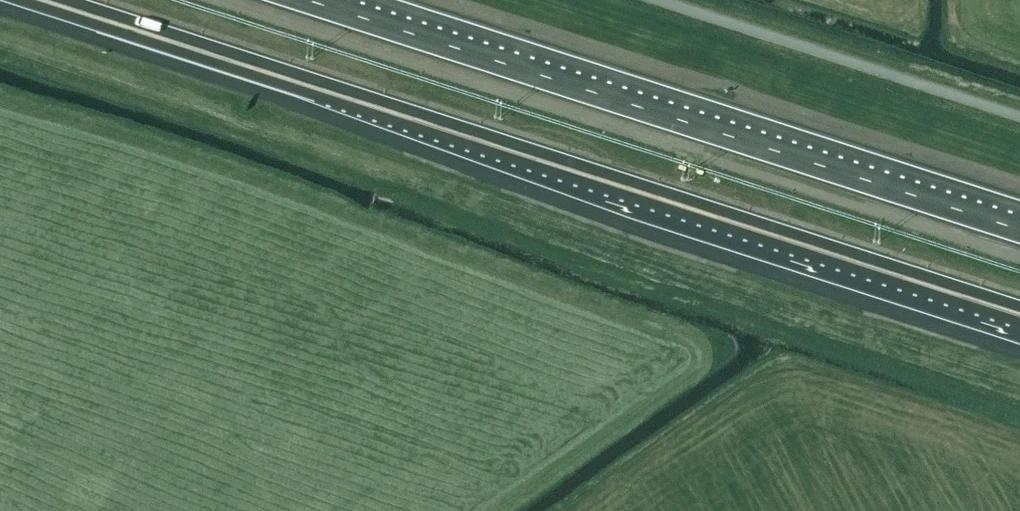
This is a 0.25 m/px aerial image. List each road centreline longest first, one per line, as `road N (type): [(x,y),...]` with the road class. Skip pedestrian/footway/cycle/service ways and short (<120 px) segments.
road 1 (motorway): [(39,0),(1019,316)]
road 2 (motorway): [(1019,229),(309,0)]

